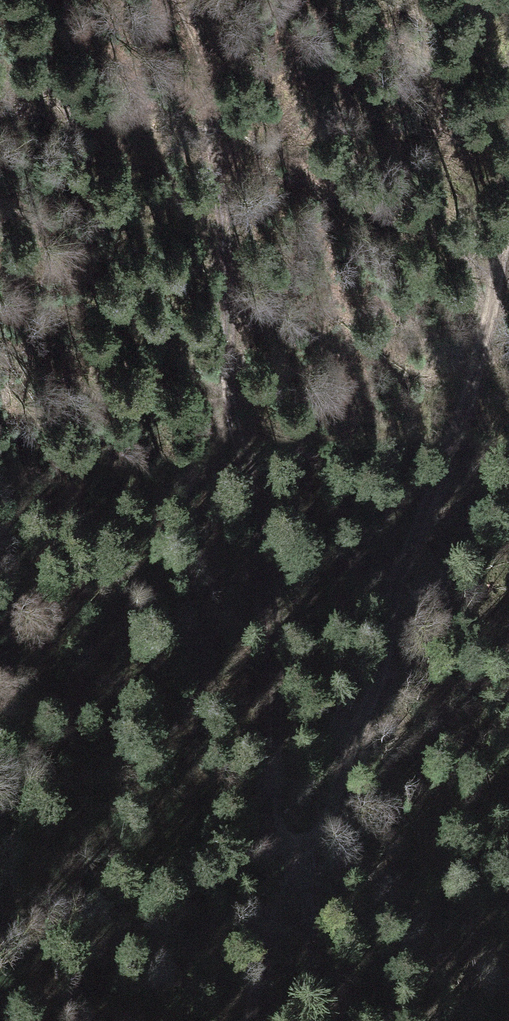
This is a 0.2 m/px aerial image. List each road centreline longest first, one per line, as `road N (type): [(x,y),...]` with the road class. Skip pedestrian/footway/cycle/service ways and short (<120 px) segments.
road 1 (track): [(186,0),(208,50),(219,122),(234,380),(265,526),(277,766),(330,1020)]
road 2 (track): [(252,1020),(296,880),(386,671),(469,376),(508,193)]

